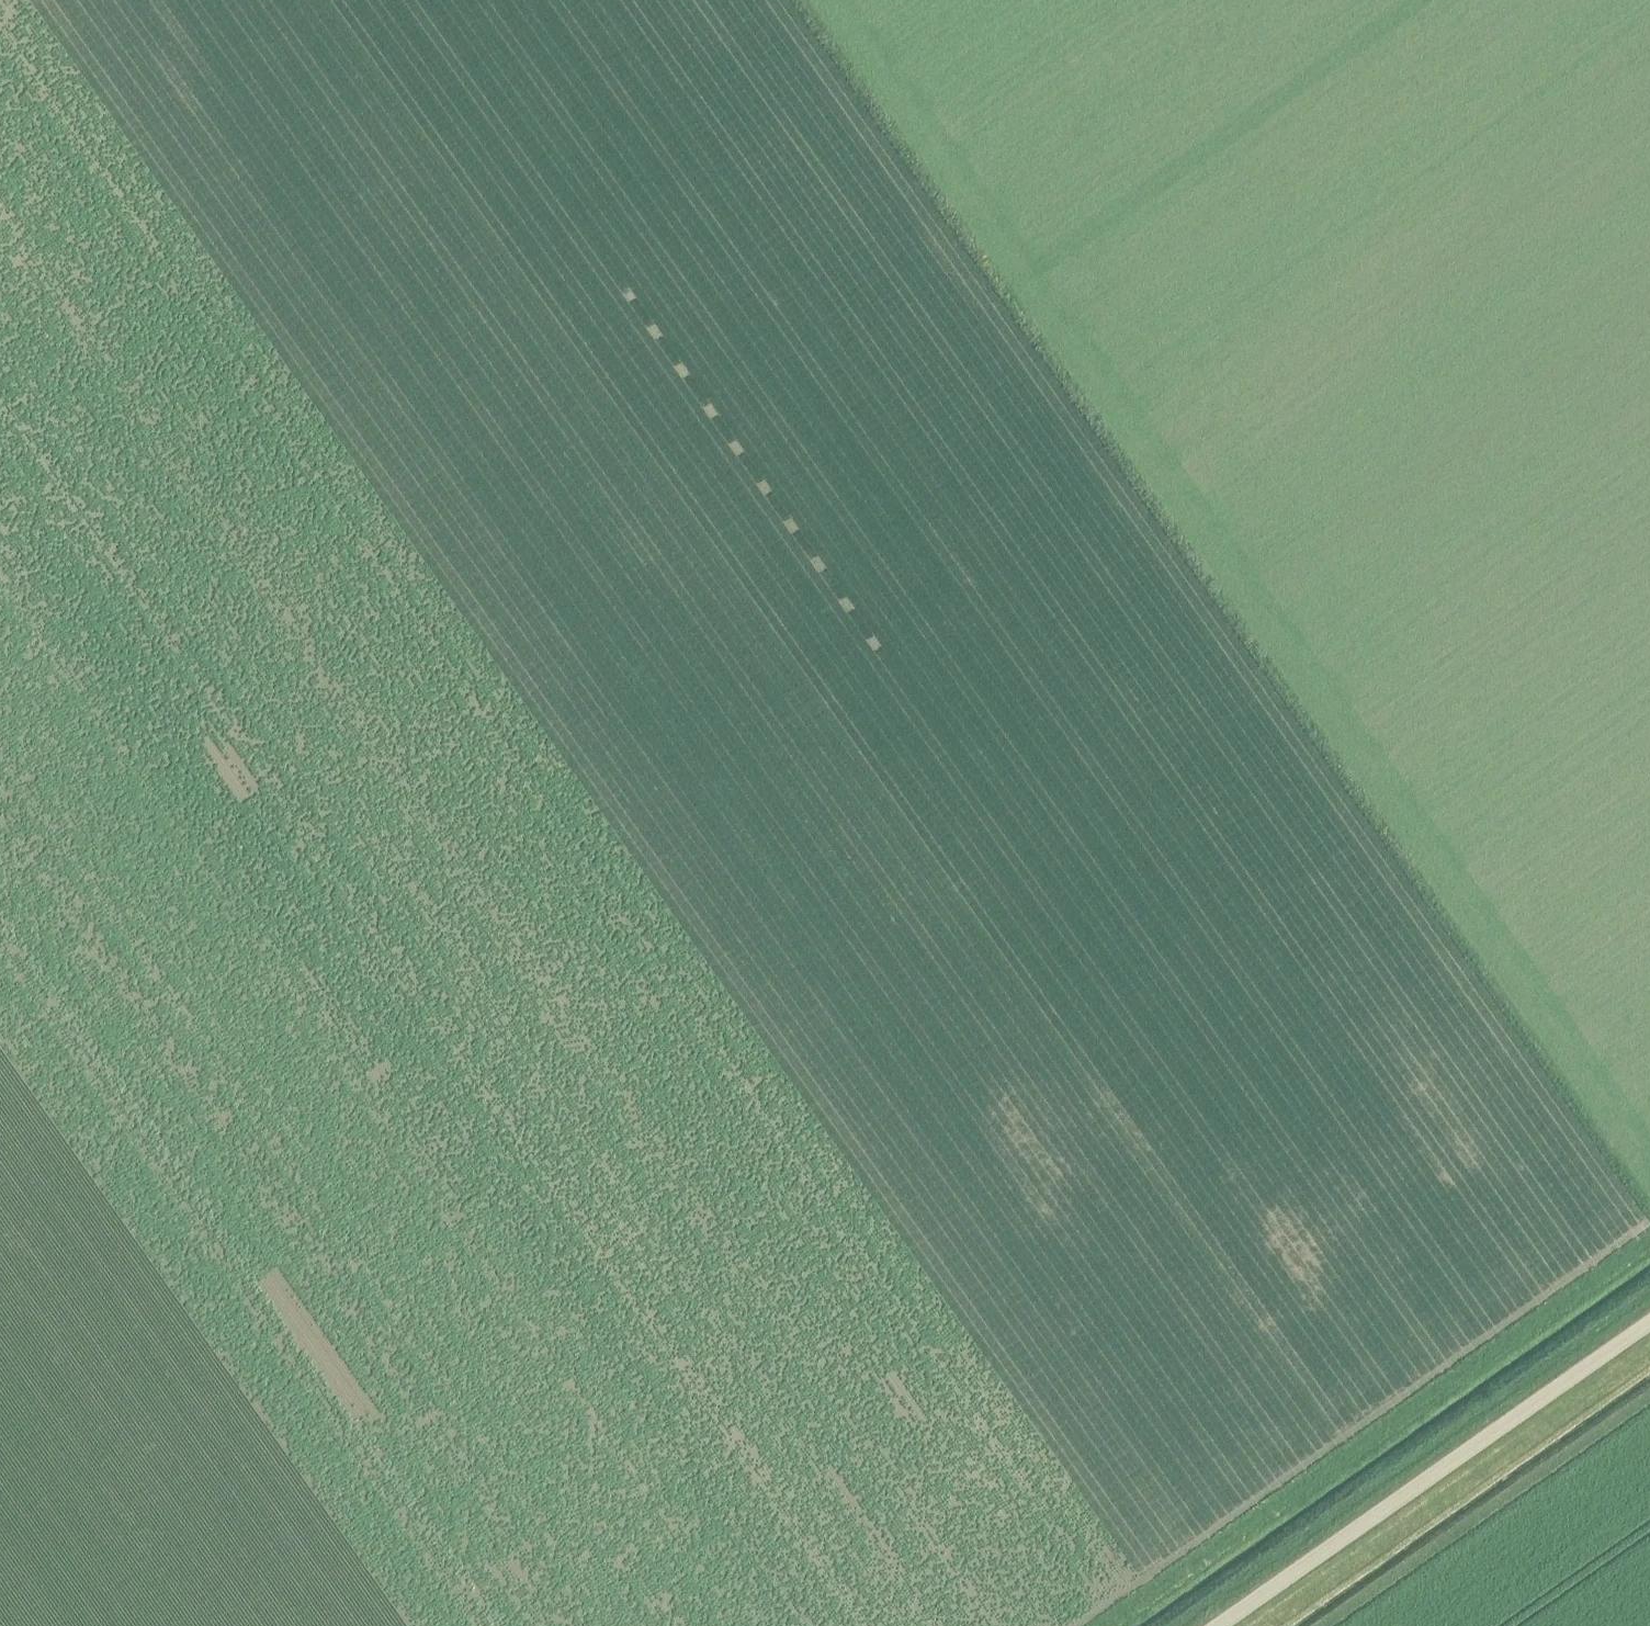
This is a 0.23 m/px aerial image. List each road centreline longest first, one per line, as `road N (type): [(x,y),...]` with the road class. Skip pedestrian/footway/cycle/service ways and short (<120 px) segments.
road 1 (residential): [(1224,1625),(1649,1321)]

